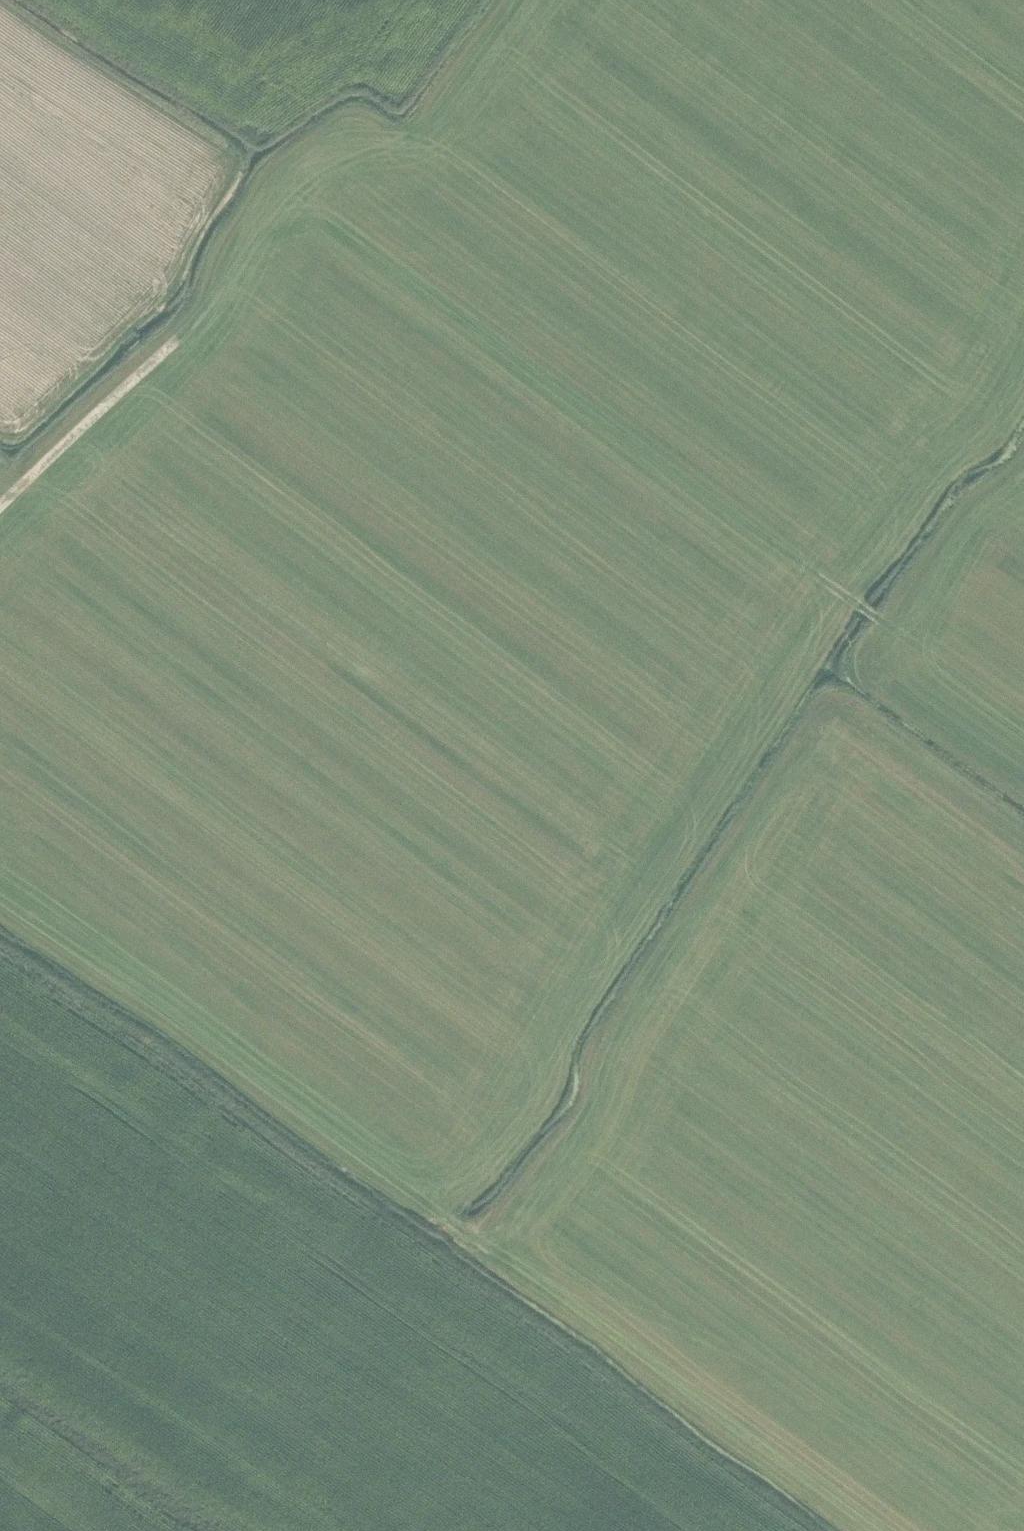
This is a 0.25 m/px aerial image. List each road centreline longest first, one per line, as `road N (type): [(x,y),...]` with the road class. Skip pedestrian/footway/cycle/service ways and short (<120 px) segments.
road 1 (track): [(0,512),(174,340)]

